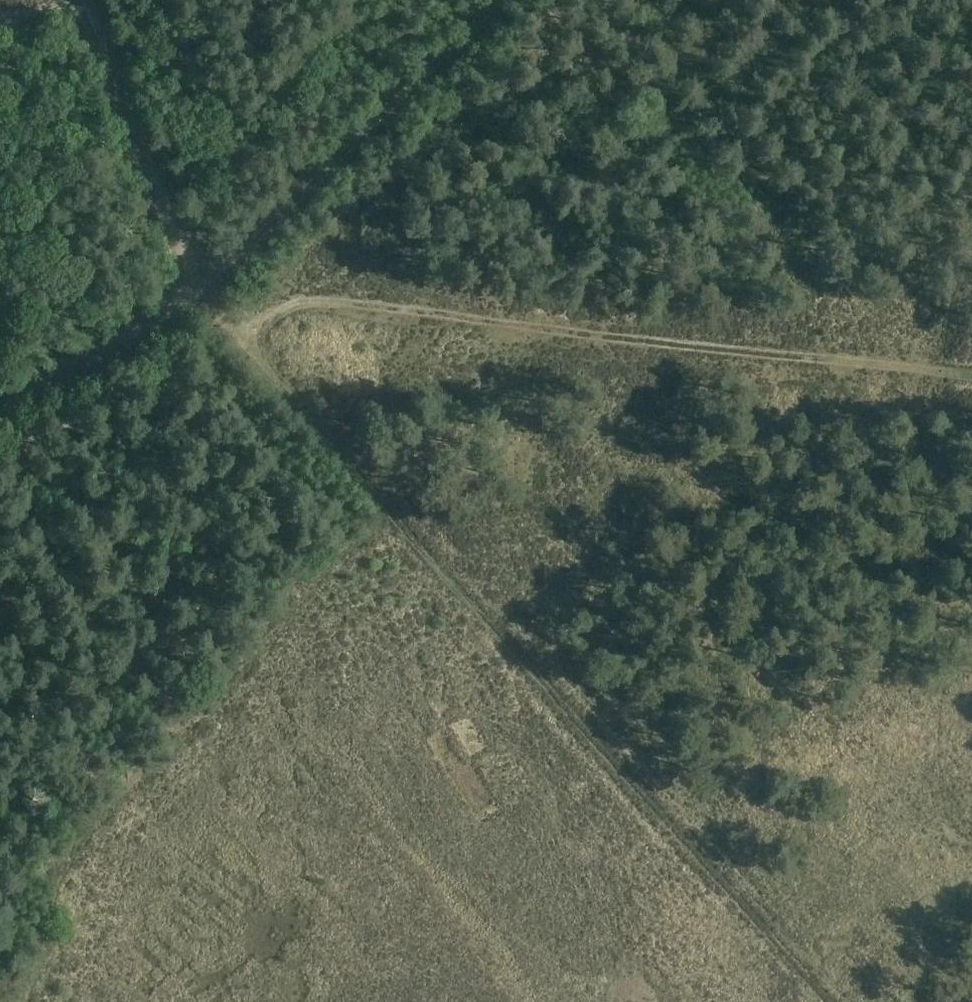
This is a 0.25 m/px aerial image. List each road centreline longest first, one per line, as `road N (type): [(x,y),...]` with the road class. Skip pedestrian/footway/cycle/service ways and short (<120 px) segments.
road 1 (track): [(830,1001),(269,373),(185,247),(88,0)]
road 2 (track): [(251,347),(264,321),(293,302),(971,363)]
road 3 (track): [(0,401),(206,280),(492,0)]

